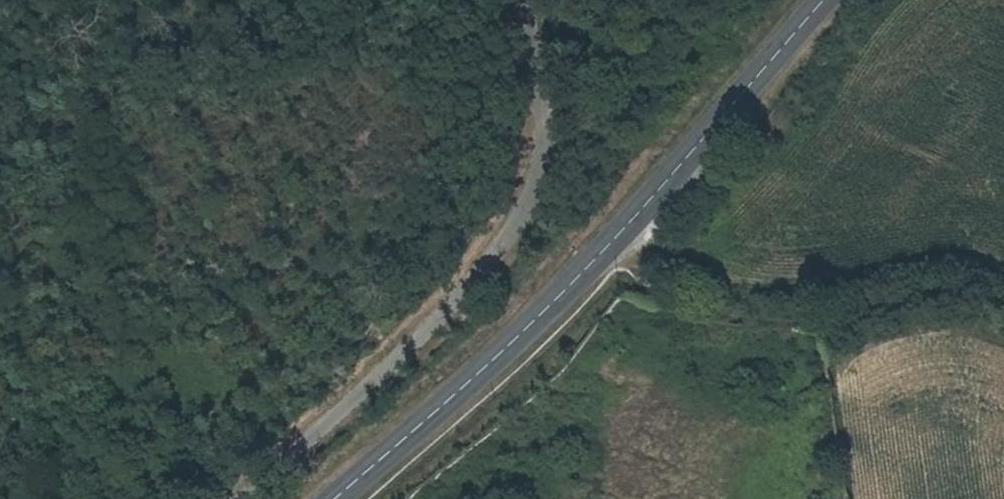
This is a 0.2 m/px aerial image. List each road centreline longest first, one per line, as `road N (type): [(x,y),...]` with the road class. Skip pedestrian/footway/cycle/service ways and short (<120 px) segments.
road 1 (secondary): [(825,0),(610,243),(336,498)]
road 2 (unclassified): [(529,0),(544,140),(520,214),(458,300),(243,498)]

